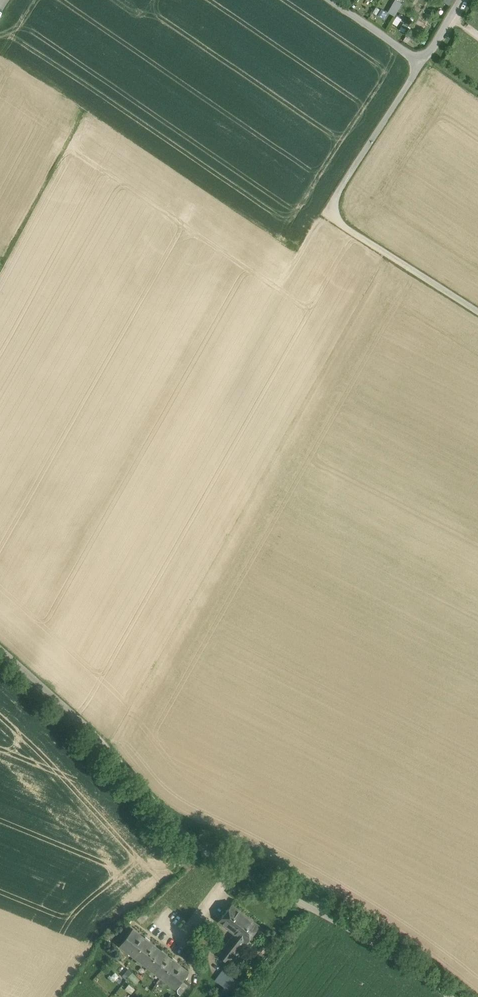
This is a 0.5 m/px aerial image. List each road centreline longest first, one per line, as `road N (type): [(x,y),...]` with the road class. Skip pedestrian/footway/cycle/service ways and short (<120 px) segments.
road 1 (unclassified): [(0,648),(119,756),(201,847),(359,934),(450,996)]
road 2 (track): [(425,61),(341,192),(342,213),(348,228),(477,310)]

